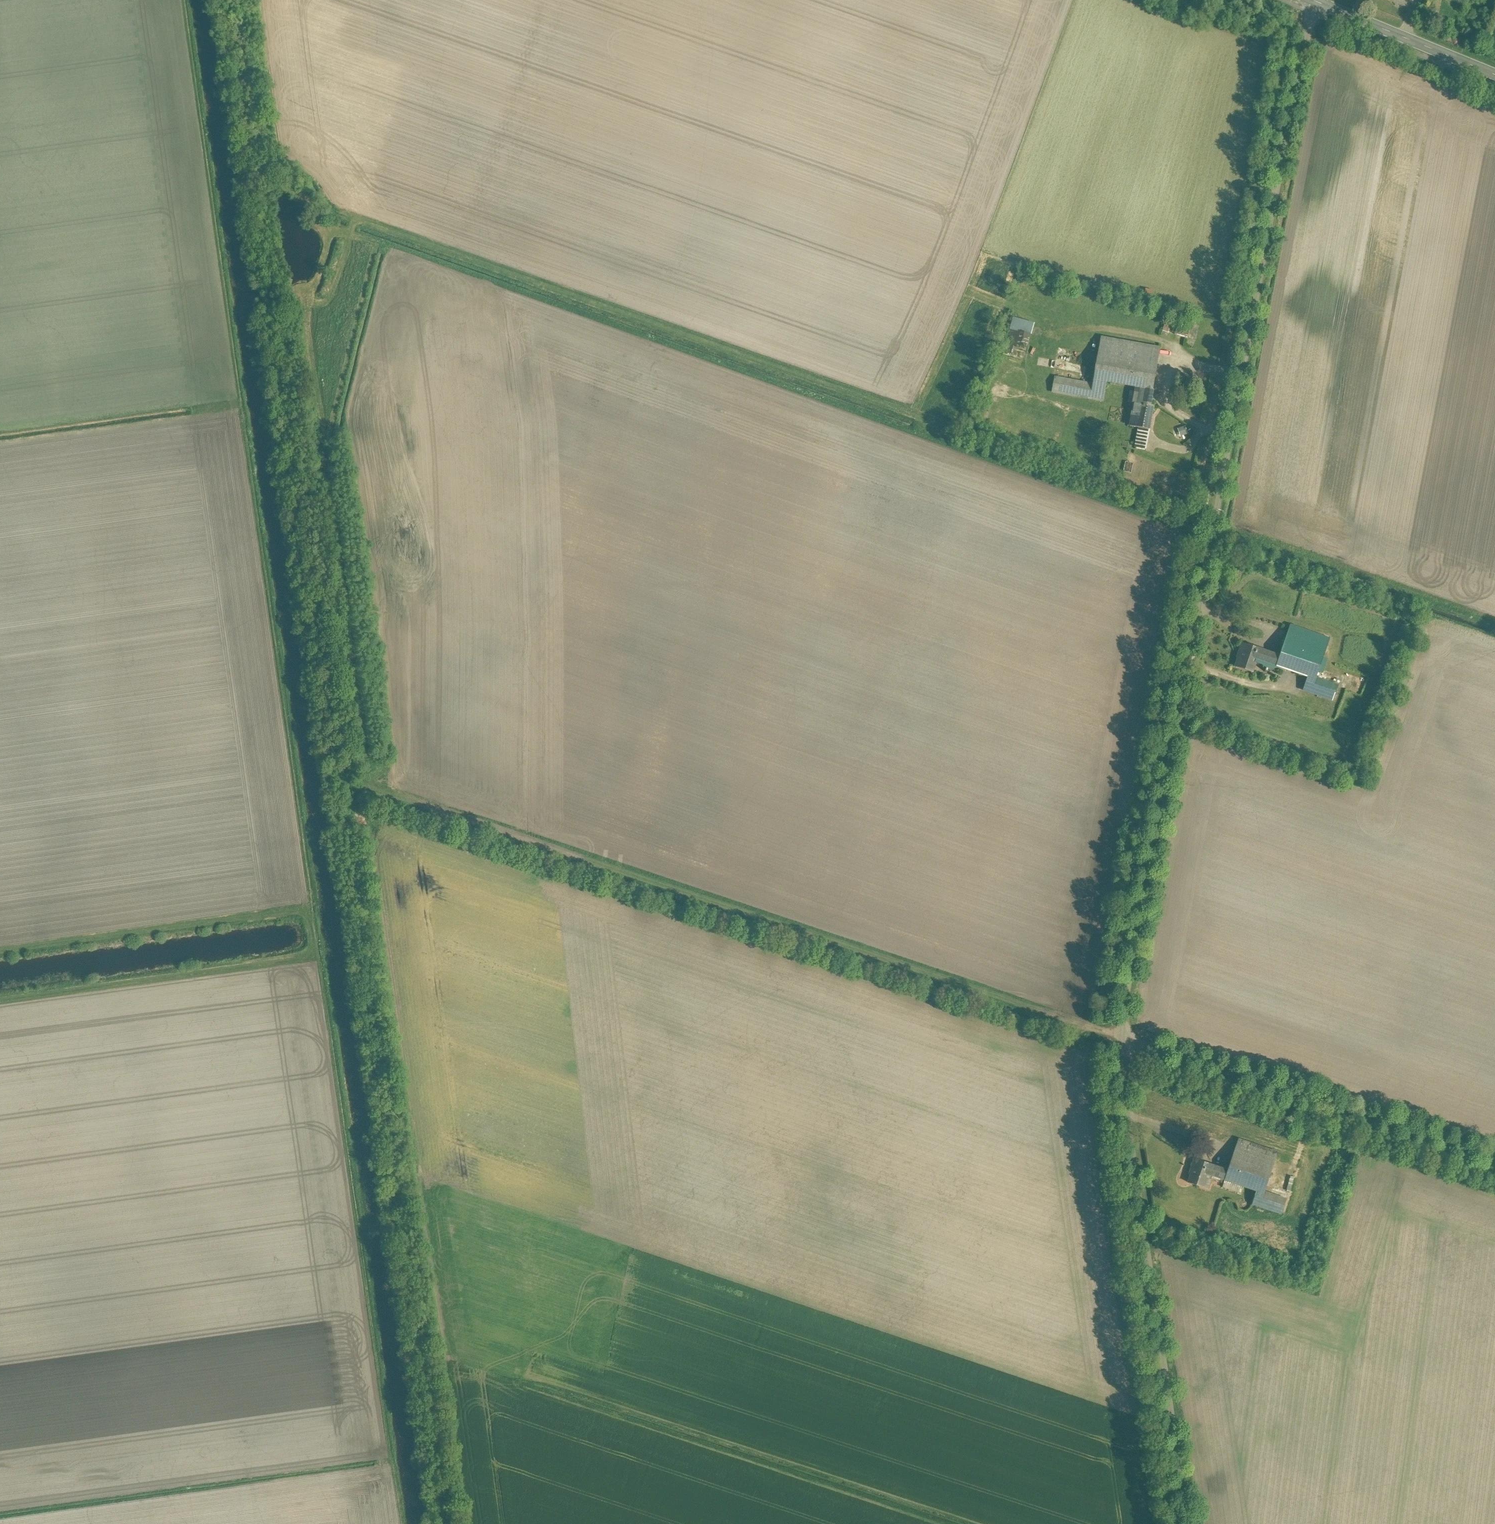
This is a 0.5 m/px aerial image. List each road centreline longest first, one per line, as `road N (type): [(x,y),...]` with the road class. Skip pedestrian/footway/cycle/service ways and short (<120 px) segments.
road 1 (unclassified): [(1312,1),(1122,1040)]
road 2 (track): [(1122,1040),(367,795)]
road 3 (unclassified): [(1122,1040),(1119,1070),(1184,1523)]
road 4 (unclassified): [(1122,1040),(1494,1161)]
road 5 (secondary): [(1494,75),(1312,1)]

